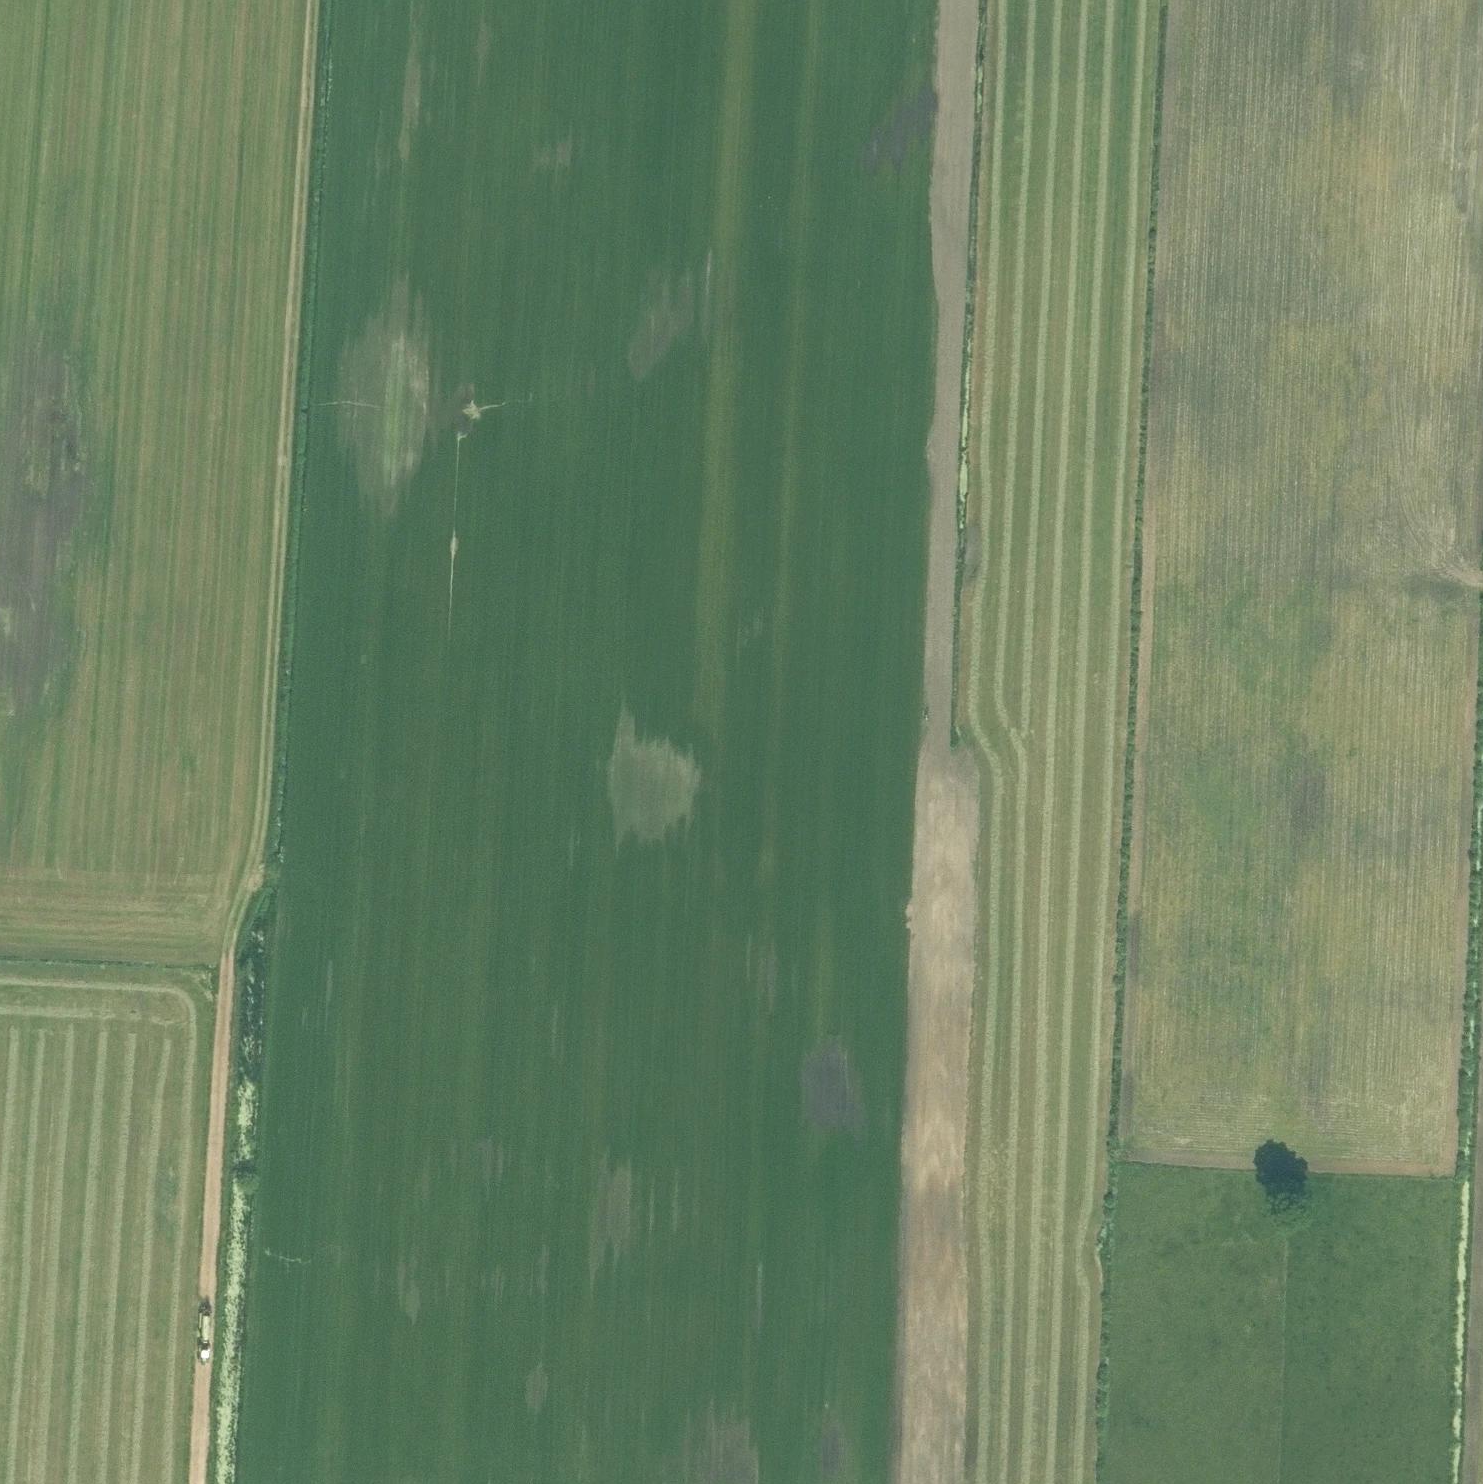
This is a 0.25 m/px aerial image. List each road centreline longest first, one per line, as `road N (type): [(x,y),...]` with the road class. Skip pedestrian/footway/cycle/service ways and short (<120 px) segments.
road 1 (track): [(198,1483),(230,955),(264,810),(311,0)]
road 2 (track): [(918,1483),(971,0)]

